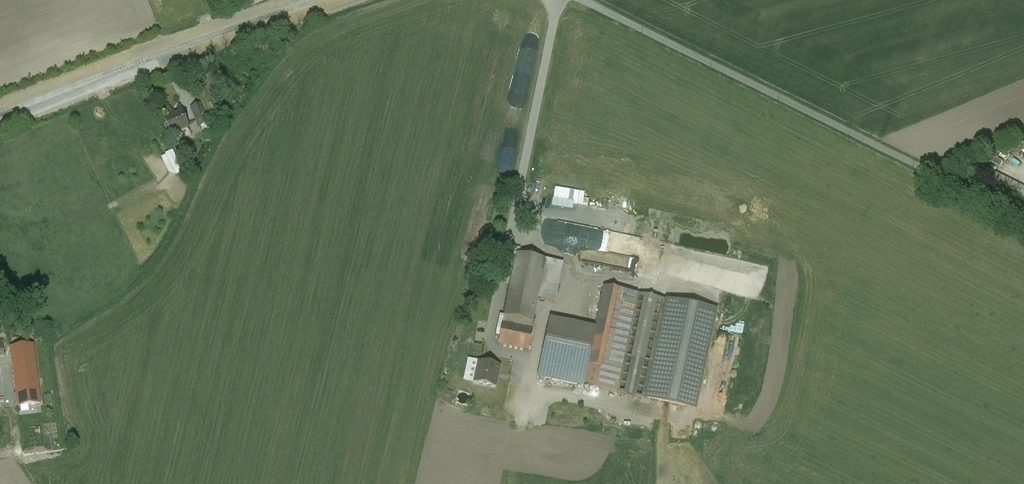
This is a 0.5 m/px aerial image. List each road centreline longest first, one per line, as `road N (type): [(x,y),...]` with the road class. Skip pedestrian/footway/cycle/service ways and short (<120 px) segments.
road 1 (unclassified): [(1023,220),(578,0)]
road 2 (secondary): [(0,116),(320,0)]

